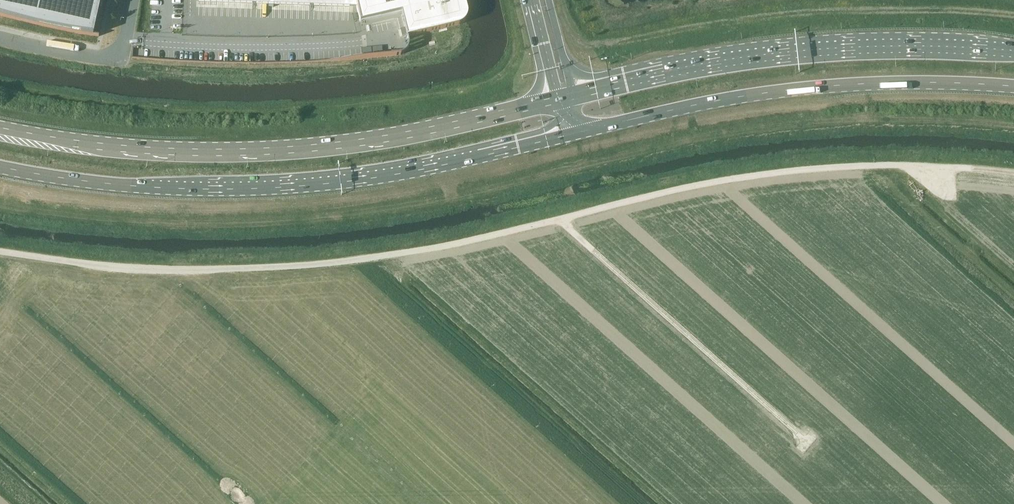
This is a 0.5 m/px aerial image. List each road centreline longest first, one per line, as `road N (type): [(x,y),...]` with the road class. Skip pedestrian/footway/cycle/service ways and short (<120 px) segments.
road 1 (track): [(1013,173),(891,165),(771,173),(463,241),(299,266),(105,266),(0,251)]
road 2 (primary): [(0,166),(143,185),(344,182),(574,132)]
road 3 (primary): [(560,100),(416,132),(275,151),(99,146),(0,127)]
road 4 (primary): [(1013,50),(772,56),(573,96)]
road 5 (primary): [(574,132),(808,86),(1013,85)]
road 6 (track): [(1013,127),(747,114),(601,126)]
road 7 (track): [(562,218),(806,441)]
road 8 (unclassified): [(0,39),(91,55),(120,51),(131,0)]

